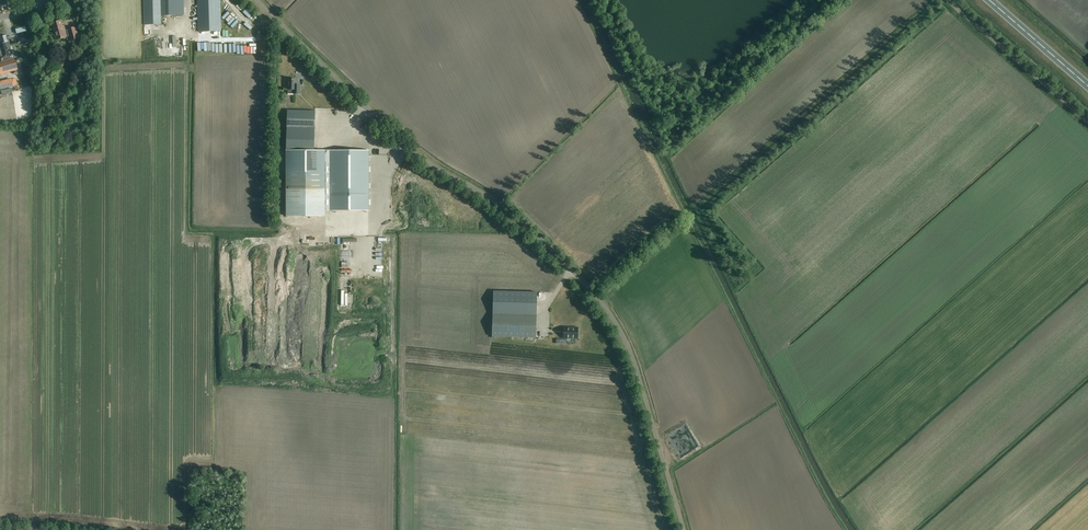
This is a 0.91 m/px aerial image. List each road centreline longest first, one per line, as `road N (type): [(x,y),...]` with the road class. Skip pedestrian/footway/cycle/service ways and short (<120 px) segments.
road 1 (unclassified): [(684,529),(635,364),(591,290),(507,211),(414,153),(257,0)]
road 2 (unclassified): [(1087,121),(947,0)]
road 3 (trunk): [(1087,86),(989,0)]

